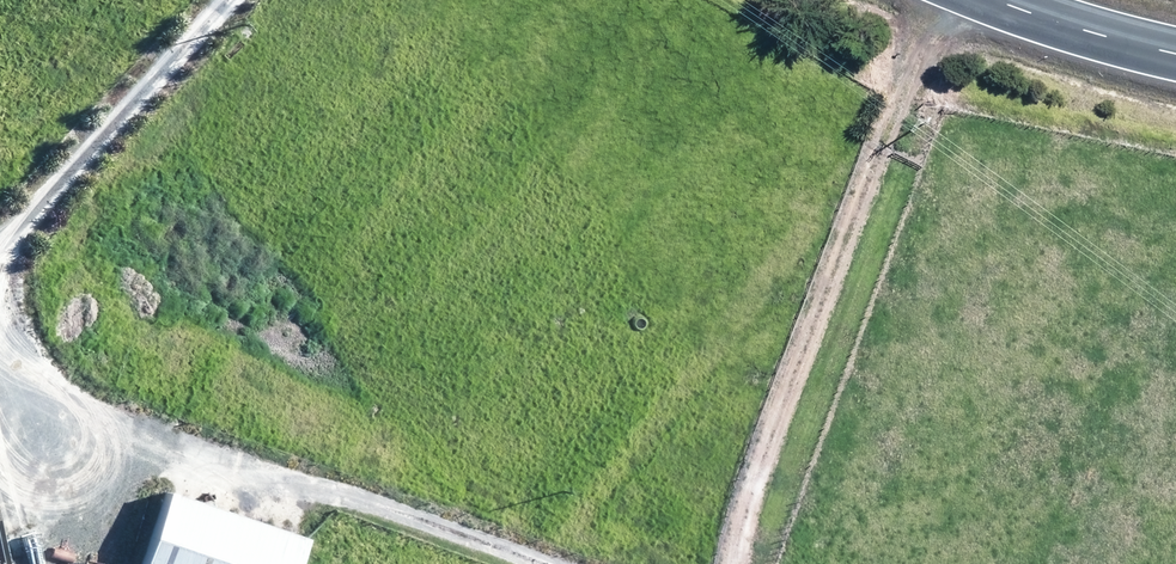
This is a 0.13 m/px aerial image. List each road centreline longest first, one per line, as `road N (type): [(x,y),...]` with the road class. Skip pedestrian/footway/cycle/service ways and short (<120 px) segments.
road 1 (track): [(938,0),(782,400),(731,563)]
road 2 (track): [(0,378),(543,563)]
road 3 (track): [(233,0),(0,236)]
road 4 (primary): [(1175,48),(1014,0)]

